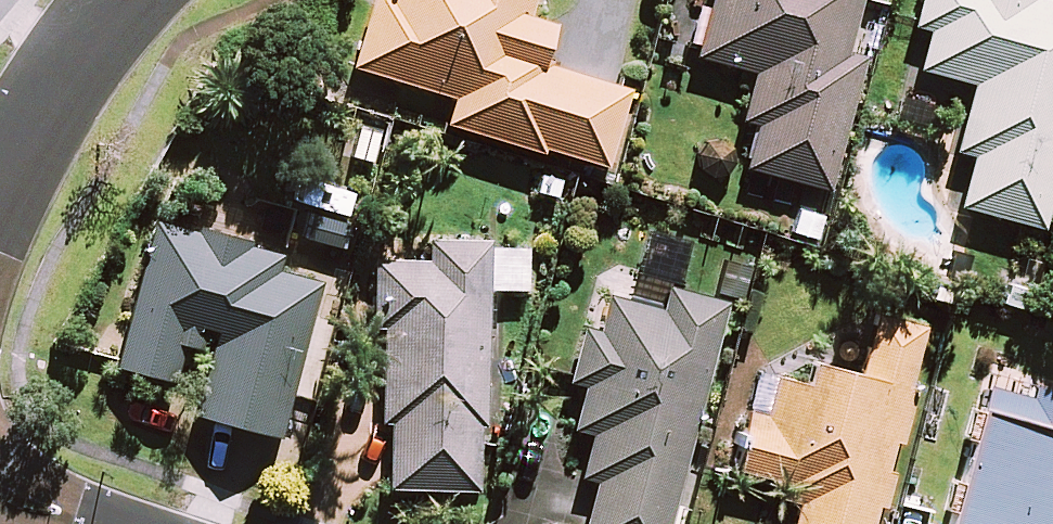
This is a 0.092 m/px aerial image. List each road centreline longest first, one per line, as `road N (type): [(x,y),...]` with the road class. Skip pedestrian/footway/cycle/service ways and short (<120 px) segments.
road 1 (residential): [(0,194),(30,121),(137,0)]

